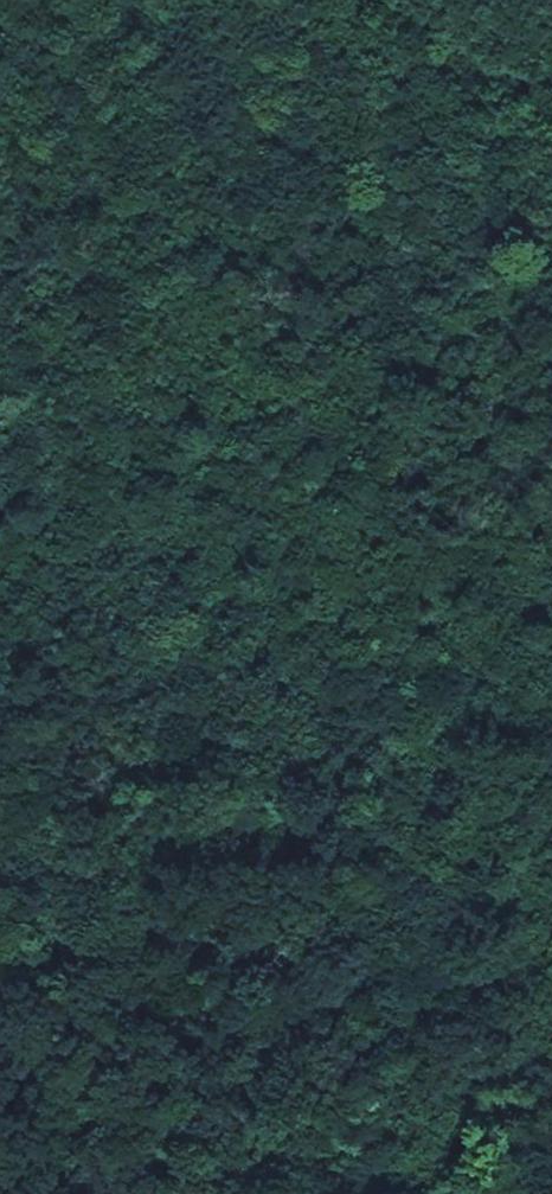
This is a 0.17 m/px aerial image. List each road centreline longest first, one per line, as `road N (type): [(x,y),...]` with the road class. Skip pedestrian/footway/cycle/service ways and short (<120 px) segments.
road 1 (track): [(551,100),(411,0)]

